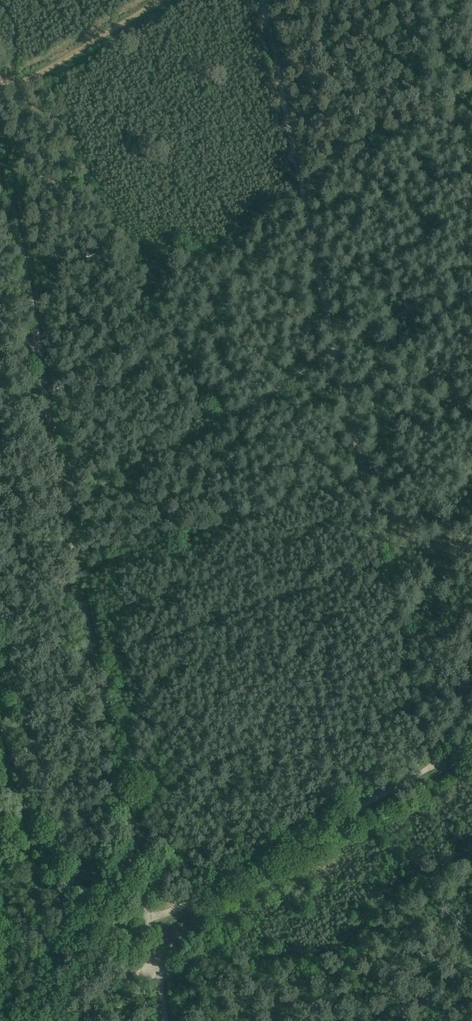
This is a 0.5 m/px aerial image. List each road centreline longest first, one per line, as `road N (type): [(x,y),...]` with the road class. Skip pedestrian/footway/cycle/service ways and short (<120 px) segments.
road 1 (track): [(0,164),(147,918)]
road 2 (track): [(71,505),(208,435),(471,270)]
road 3 (track): [(451,758),(155,917)]

